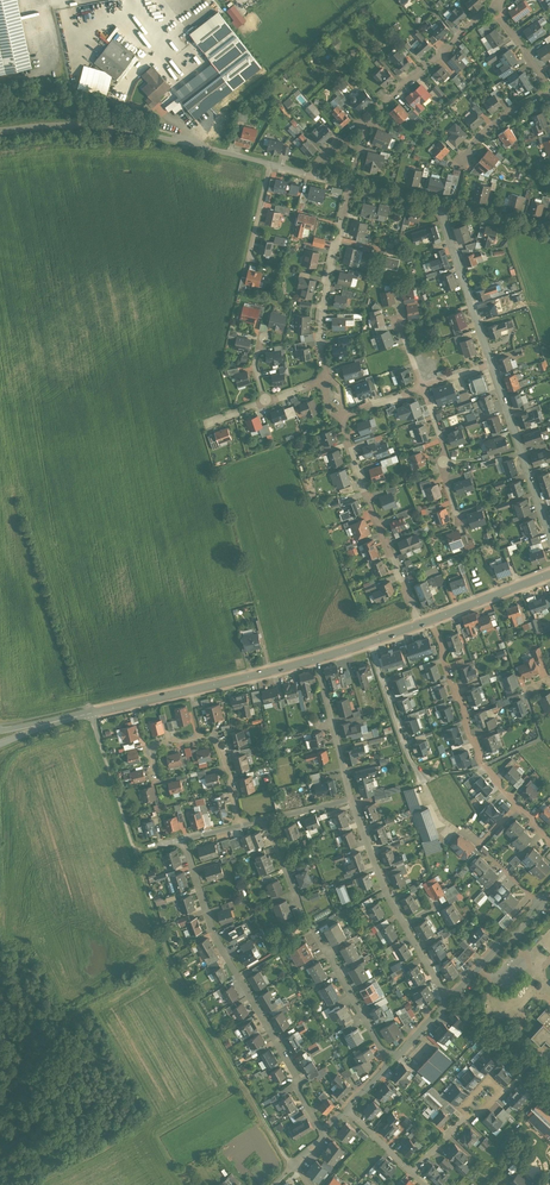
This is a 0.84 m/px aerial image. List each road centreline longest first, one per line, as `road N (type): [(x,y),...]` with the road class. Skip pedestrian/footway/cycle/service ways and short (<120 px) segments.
road 1 (track): [(91,712),(168,950),(291,1167)]
road 2 (residential): [(324,1132),(218,937),(182,838)]
road 3 (tertiary): [(0,736),(316,658)]
road 4 (residential): [(270,164),(111,127),(0,128)]
road 5 (residential): [(431,619),(485,765),(549,842)]
road 6 (residential): [(495,3),(369,117),(351,184)]
road 7 (residential): [(420,624),(340,416)]
road 8 (residential): [(326,377),(323,307),(351,184)]
road 9 (residential): [(240,823),(227,766),(210,736),(151,748),(155,778)]
road 10 (residential): [(549,535),(492,361)]
road 11 (residential): [(492,361),(441,204)]
road 12 (residential): [(312,930),(390,1060)]
road 13 (residential): [(549,889),(448,999)]
road 14 (residential): [(369,642),(417,778)]
road 15 (residential): [(350,798),(316,658)]
road 16 (residential): [(422,386),(458,519)]
road 17 (residential): [(405,924),(350,798)]
road 18 (tertiary): [(431,619),(549,574)]
road 19 (residential): [(549,86),(482,134),(463,167)]

